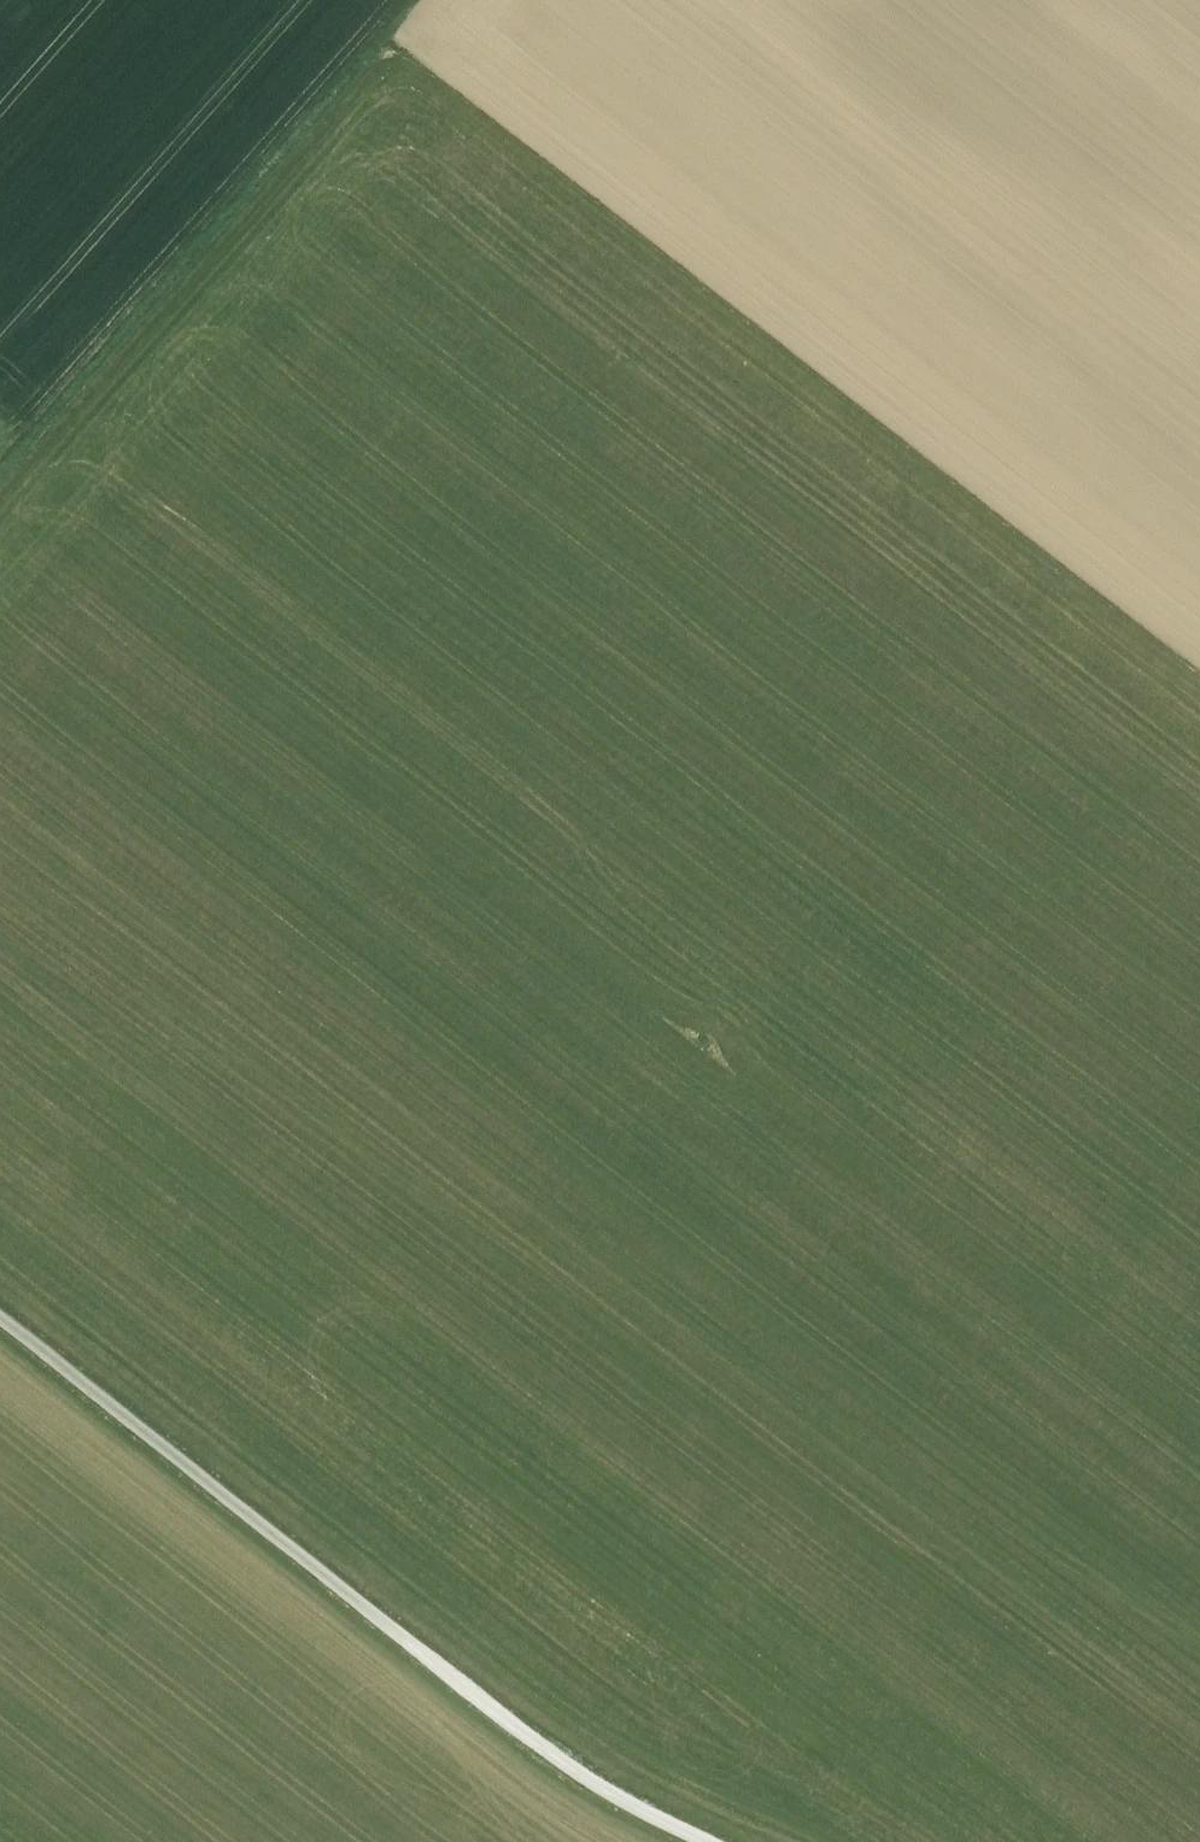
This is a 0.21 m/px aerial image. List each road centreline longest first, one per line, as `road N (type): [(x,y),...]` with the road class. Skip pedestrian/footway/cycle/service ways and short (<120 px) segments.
road 1 (unclassified): [(720,1841),(593,1779),(0,1317)]

